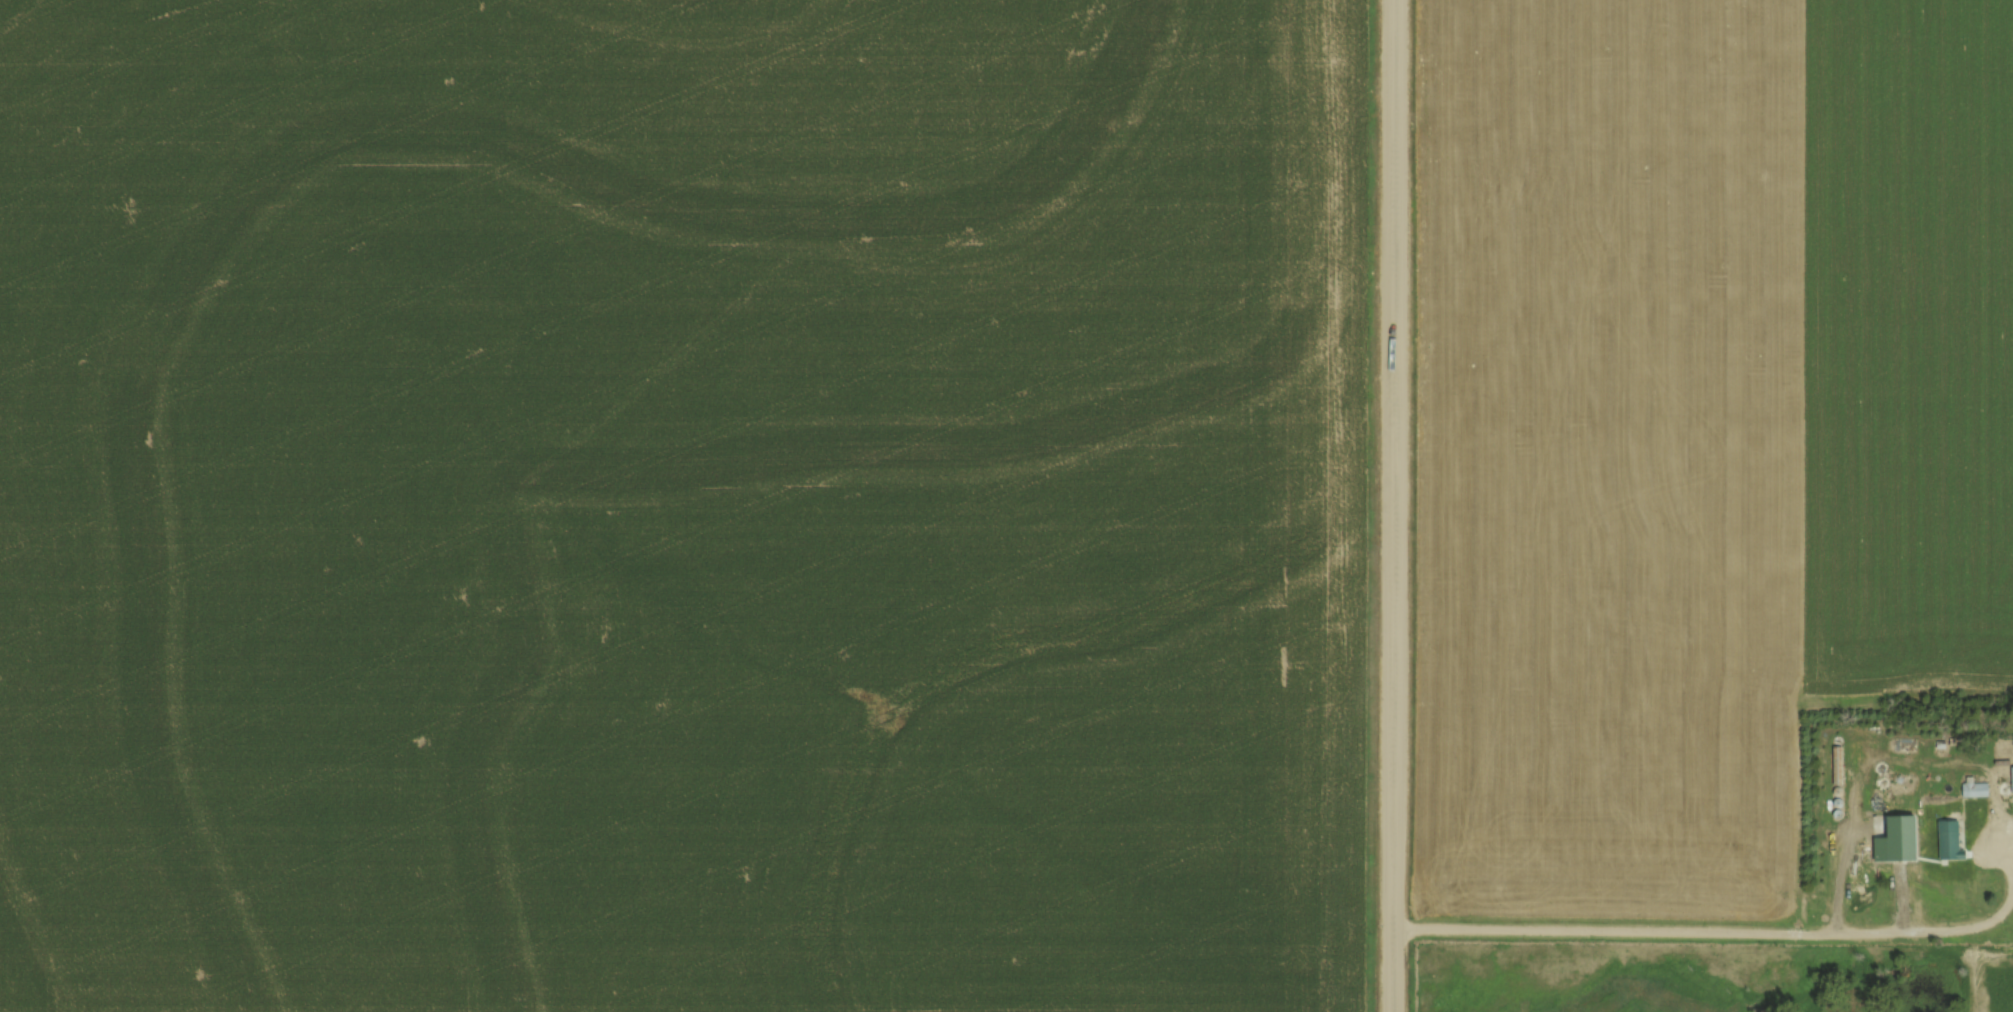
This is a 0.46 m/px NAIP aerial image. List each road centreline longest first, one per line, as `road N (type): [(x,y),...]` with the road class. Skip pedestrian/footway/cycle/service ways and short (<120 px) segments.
road 1 (tertiary): [(1394,1011),(1397,0)]

